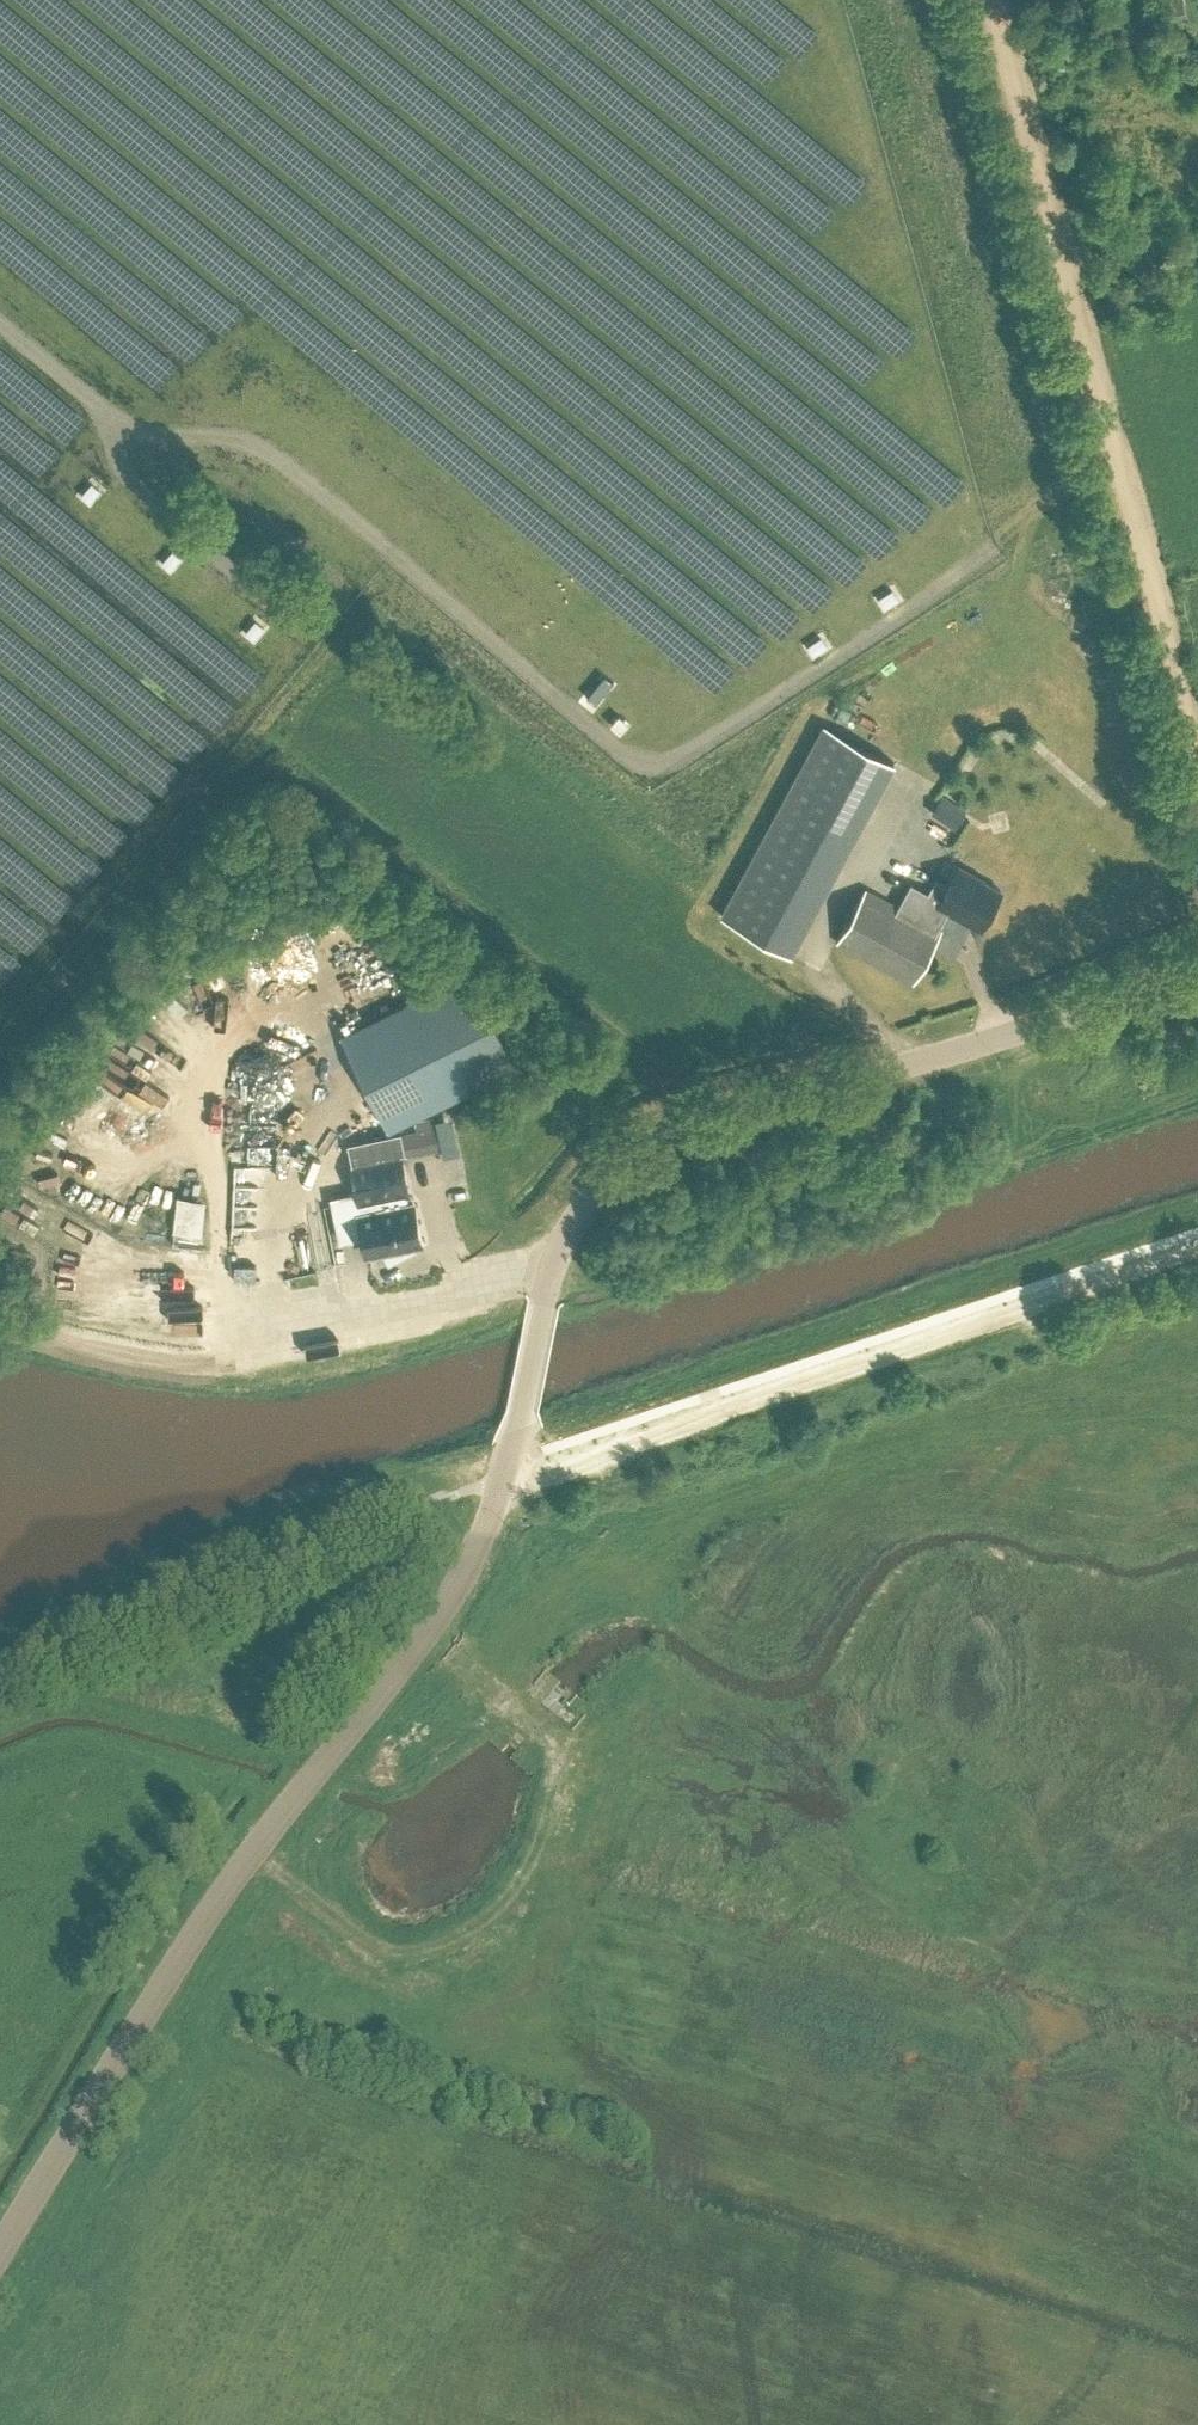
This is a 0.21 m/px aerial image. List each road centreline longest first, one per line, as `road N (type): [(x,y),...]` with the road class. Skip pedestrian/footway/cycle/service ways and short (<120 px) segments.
road 1 (tertiary): [(0,2251),(203,1923),(446,1606),(503,1483),(549,1261),(594,1180),(671,1127),(1002,1032),(1197,948)]
road 2 (track): [(988,0),(1197,755)]
road 3 (track): [(503,1483),(1197,1247)]
road 4 (track): [(158,1344),(108,1337),(0,1298)]

